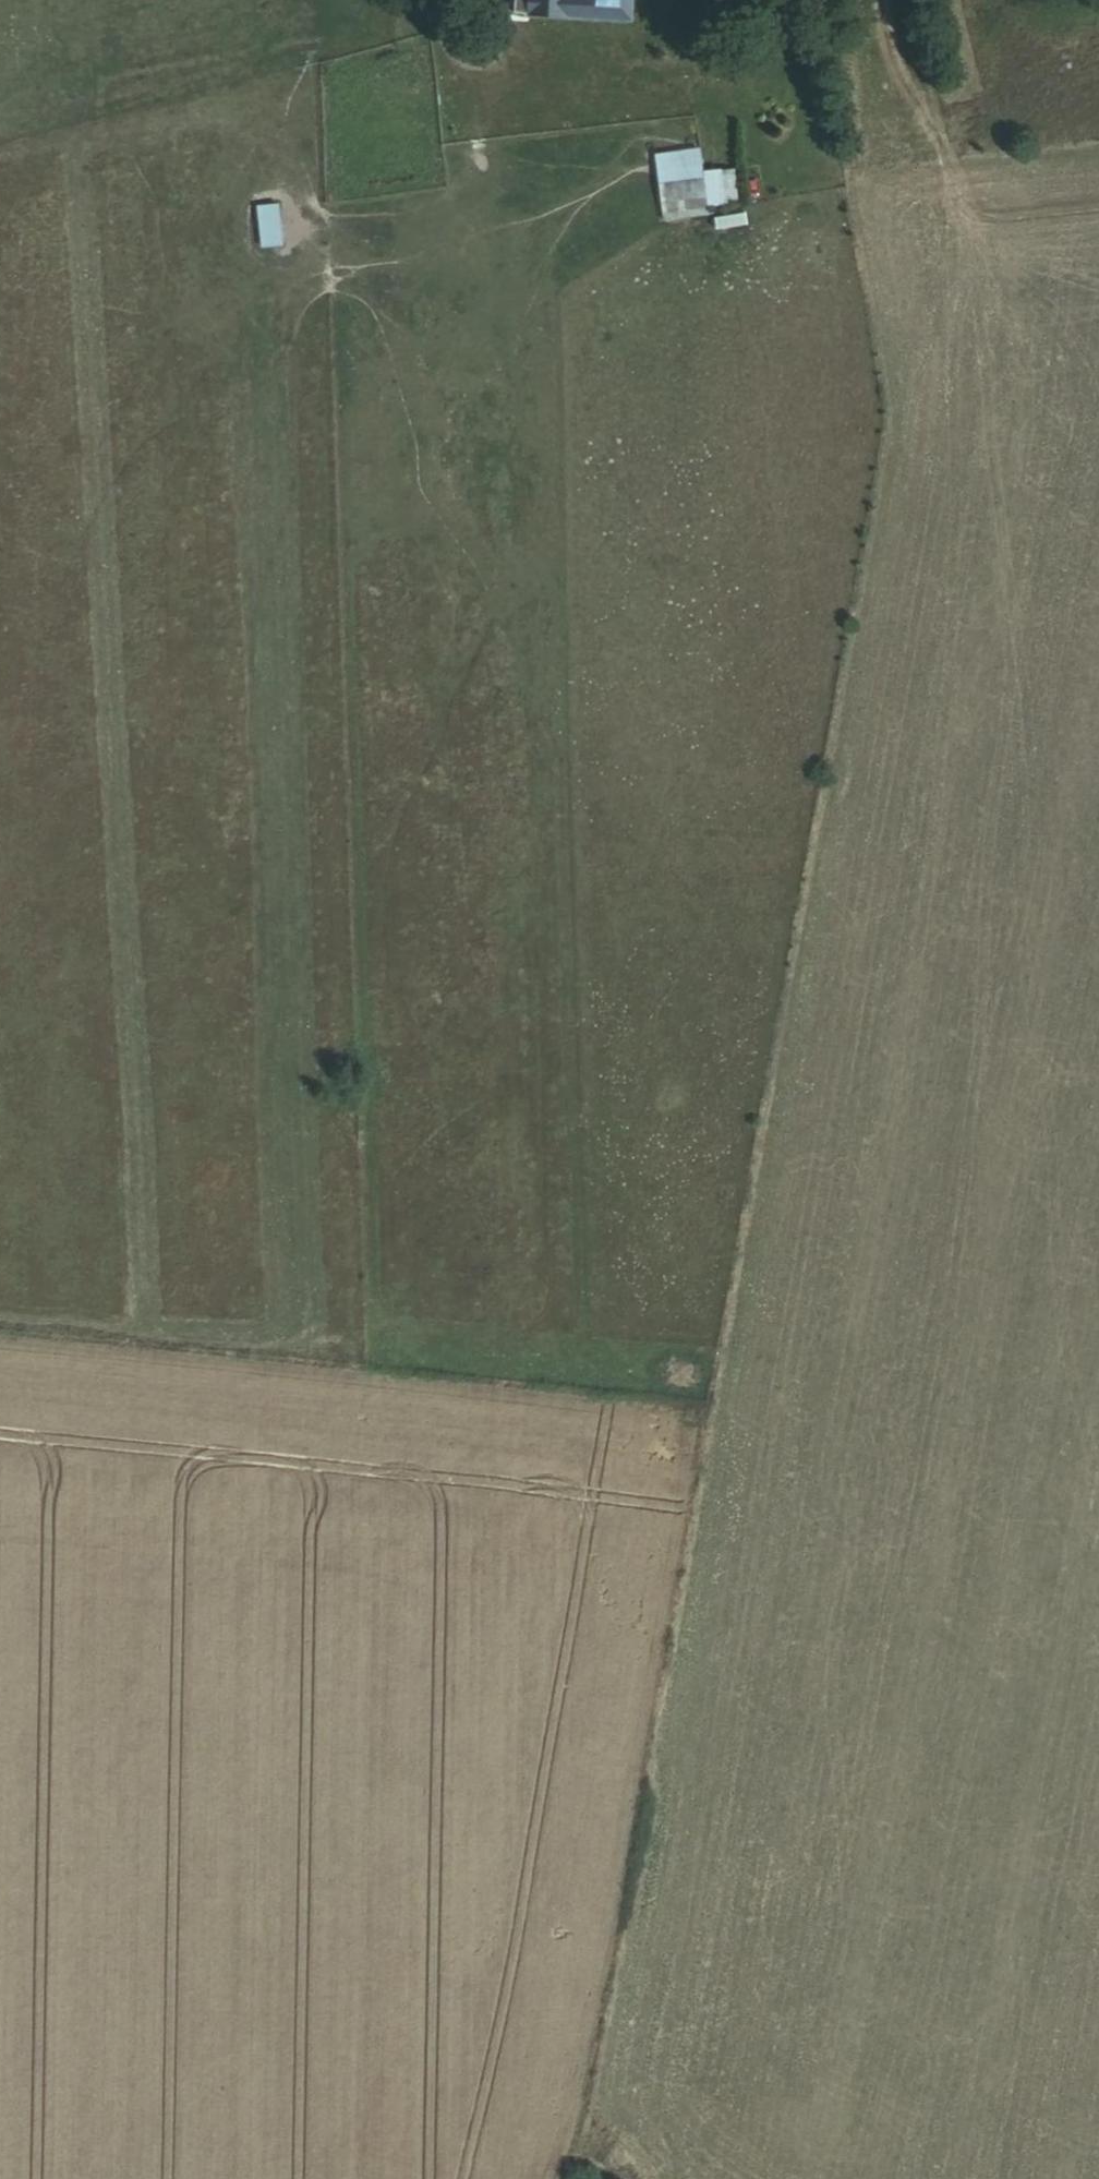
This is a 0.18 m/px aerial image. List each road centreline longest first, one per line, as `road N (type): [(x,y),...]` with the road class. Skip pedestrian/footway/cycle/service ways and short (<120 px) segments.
road 1 (track): [(1098,128),(983,140),(946,130),(928,101),(903,0)]

